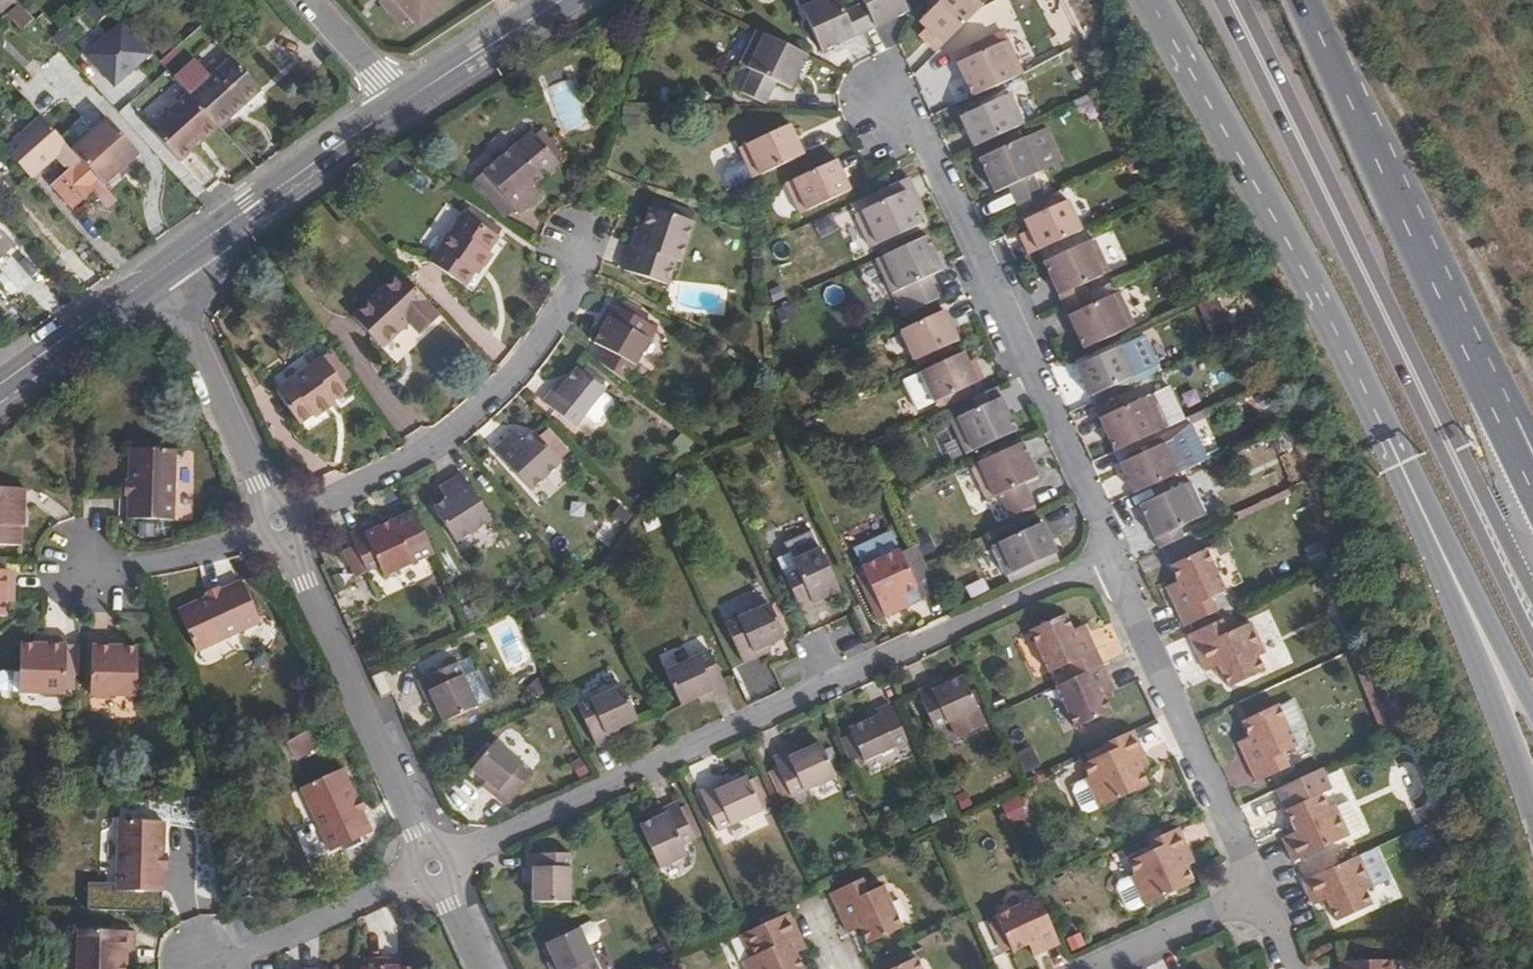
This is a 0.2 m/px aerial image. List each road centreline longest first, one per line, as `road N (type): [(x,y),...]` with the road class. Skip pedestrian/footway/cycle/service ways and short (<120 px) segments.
road 1 (residential): [(448,867),(1119,559)]
road 2 (primary): [(1215,0),(1532,642)]
road 3 (primary): [(1532,590),(1240,0)]
road 4 (residential): [(901,83),(1119,559)]
road 5 (primary): [(1154,0),(1385,433)]
road 6 (residential): [(586,250),(532,362),(477,419),(395,475),(287,523)]
road 7 (primary): [(1385,433),(1532,798)]
road 8 (primary): [(1464,348),(1304,0)]
road 9 (residential): [(287,523),(448,867)]
road 10 (residential): [(1119,559),(1258,892)]
road 11 (primary): [(1385,433),(1532,710)]
road 12 (tertiary): [(162,267),(401,104)]
road 13 (residential): [(162,267),(287,523)]
road 14 (residential): [(230,968),(448,867)]
road 15 (residential): [(287,523),(186,560),(90,566)]
road 16 (tertiary): [(0,384),(162,267)]
road 17 (tertiary): [(401,104),(560,0)]
road 18 (residential): [(1258,892),(1094,968)]
road 19 (primary): [(1532,493),(1464,348)]
road 20 (residential): [(310,0),(401,104)]
road 21 (primary): [(1532,454),(1464,348)]

